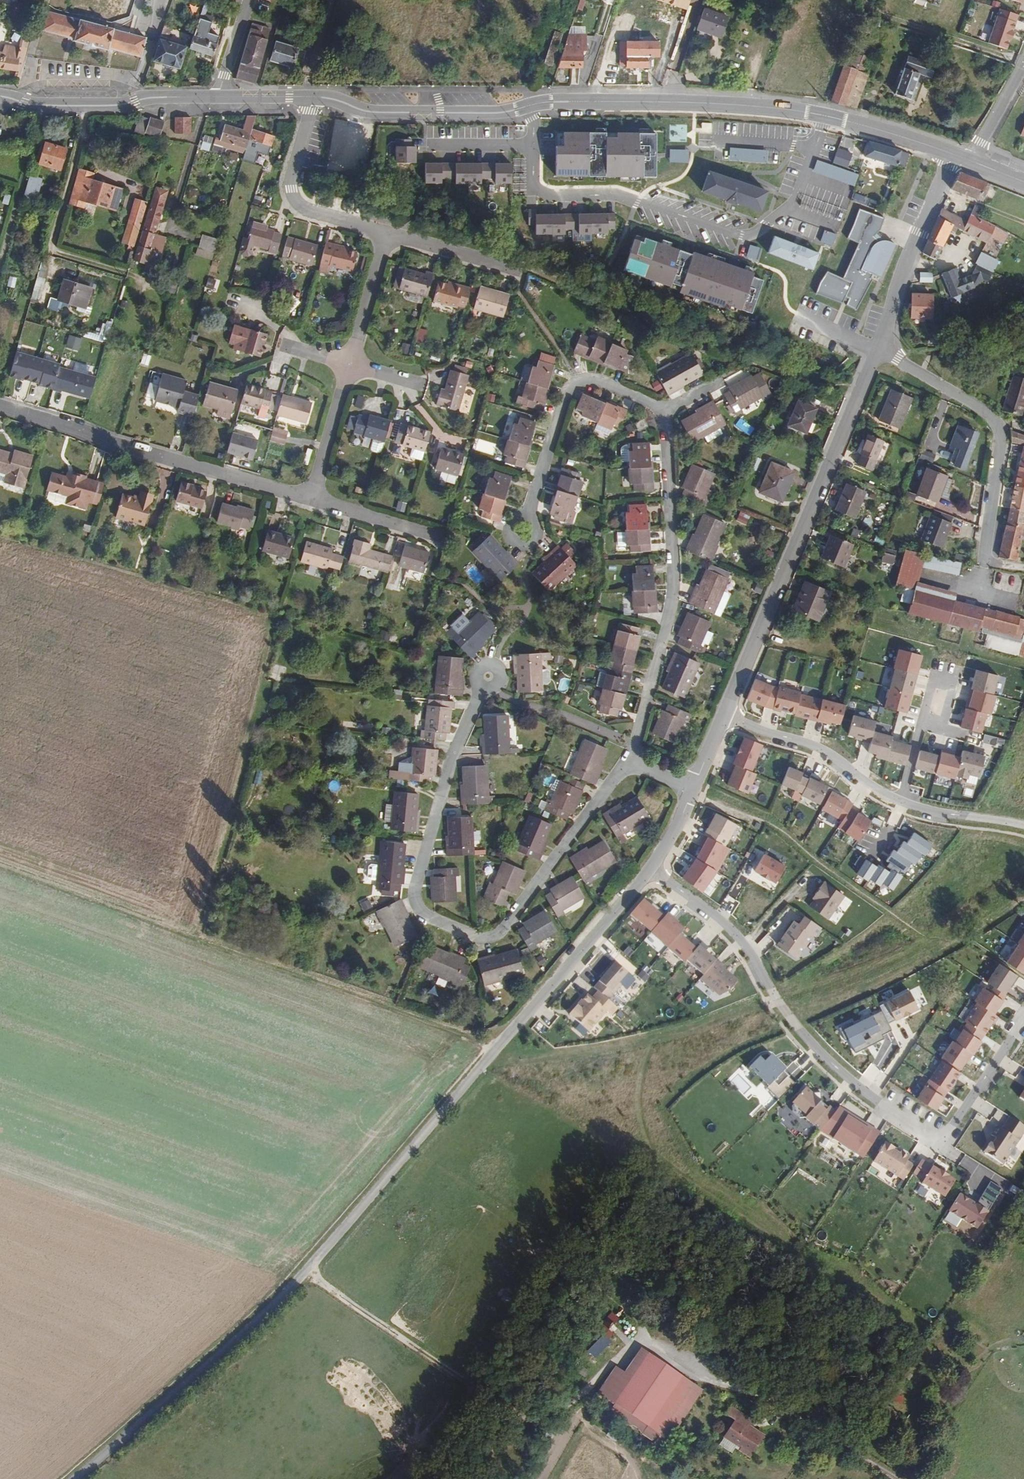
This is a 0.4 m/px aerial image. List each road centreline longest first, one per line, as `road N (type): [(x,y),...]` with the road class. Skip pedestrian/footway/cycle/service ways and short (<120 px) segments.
road 1 (tertiary): [(499,1048),(302,1275),(75,1478)]
road 2 (track): [(499,1048),(558,1055),(738,1024),(877,978),(1023,891)]
road 3 (residential): [(651,867),(747,946),(772,997),(815,1048),(876,1101),(945,1142),(1023,1021)]
road 4 (residential): [(632,764),(497,931),(483,937),(423,917),(412,904),(414,890),(483,691)]
road 5 (track): [(499,1048),(0,874)]
road 6 (track): [(649,1043),(638,1084),(655,1158),(917,1330),(896,1369)]
road 7 (track): [(691,792),(783,830),(946,951),(787,1018)]
road 8 (residential): [(532,105),(532,189),(613,194),(742,235),(761,231),(795,199),(824,116)]
road 9 (residential): [(878,350),(725,713)]
road 10 (track): [(592,1386),(631,1337),(688,1373),(781,1406),(892,1478)]
road 11 (residential): [(632,764),(674,595),(667,414)]
road 12 (track): [(302,1275),(482,1395),(592,1386)]
road 13 (residential): [(311,497),(0,407)]
road 14 (primary): [(314,97),(39,106),(0,97)]
road 15 (primary): [(824,116),(685,103),(532,105)]
road 16 (residential): [(878,350),(998,420),(1000,452),(982,556)]
road 17 (residential): [(667,414),(595,378),(575,387),(528,519)]
road 18 (residential): [(651,867),(499,1048)]
road 19 (primary): [(532,105),(491,114),(378,113),(314,97)]
road 20 (residential): [(961,157),(948,165),(878,350)]
road 21 (residential): [(314,97),(295,199),(384,234)]
road 22 (residential): [(900,802),(829,753),(725,713)]
road 23 (primary): [(961,157),(824,116)]
road 24 (residential): [(311,497),(444,538)]
road 25 (residential): [(349,365),(311,497)]
road 26 (residential): [(384,234),(349,365)]
road 27 (residential): [(1023,829),(900,802)]

